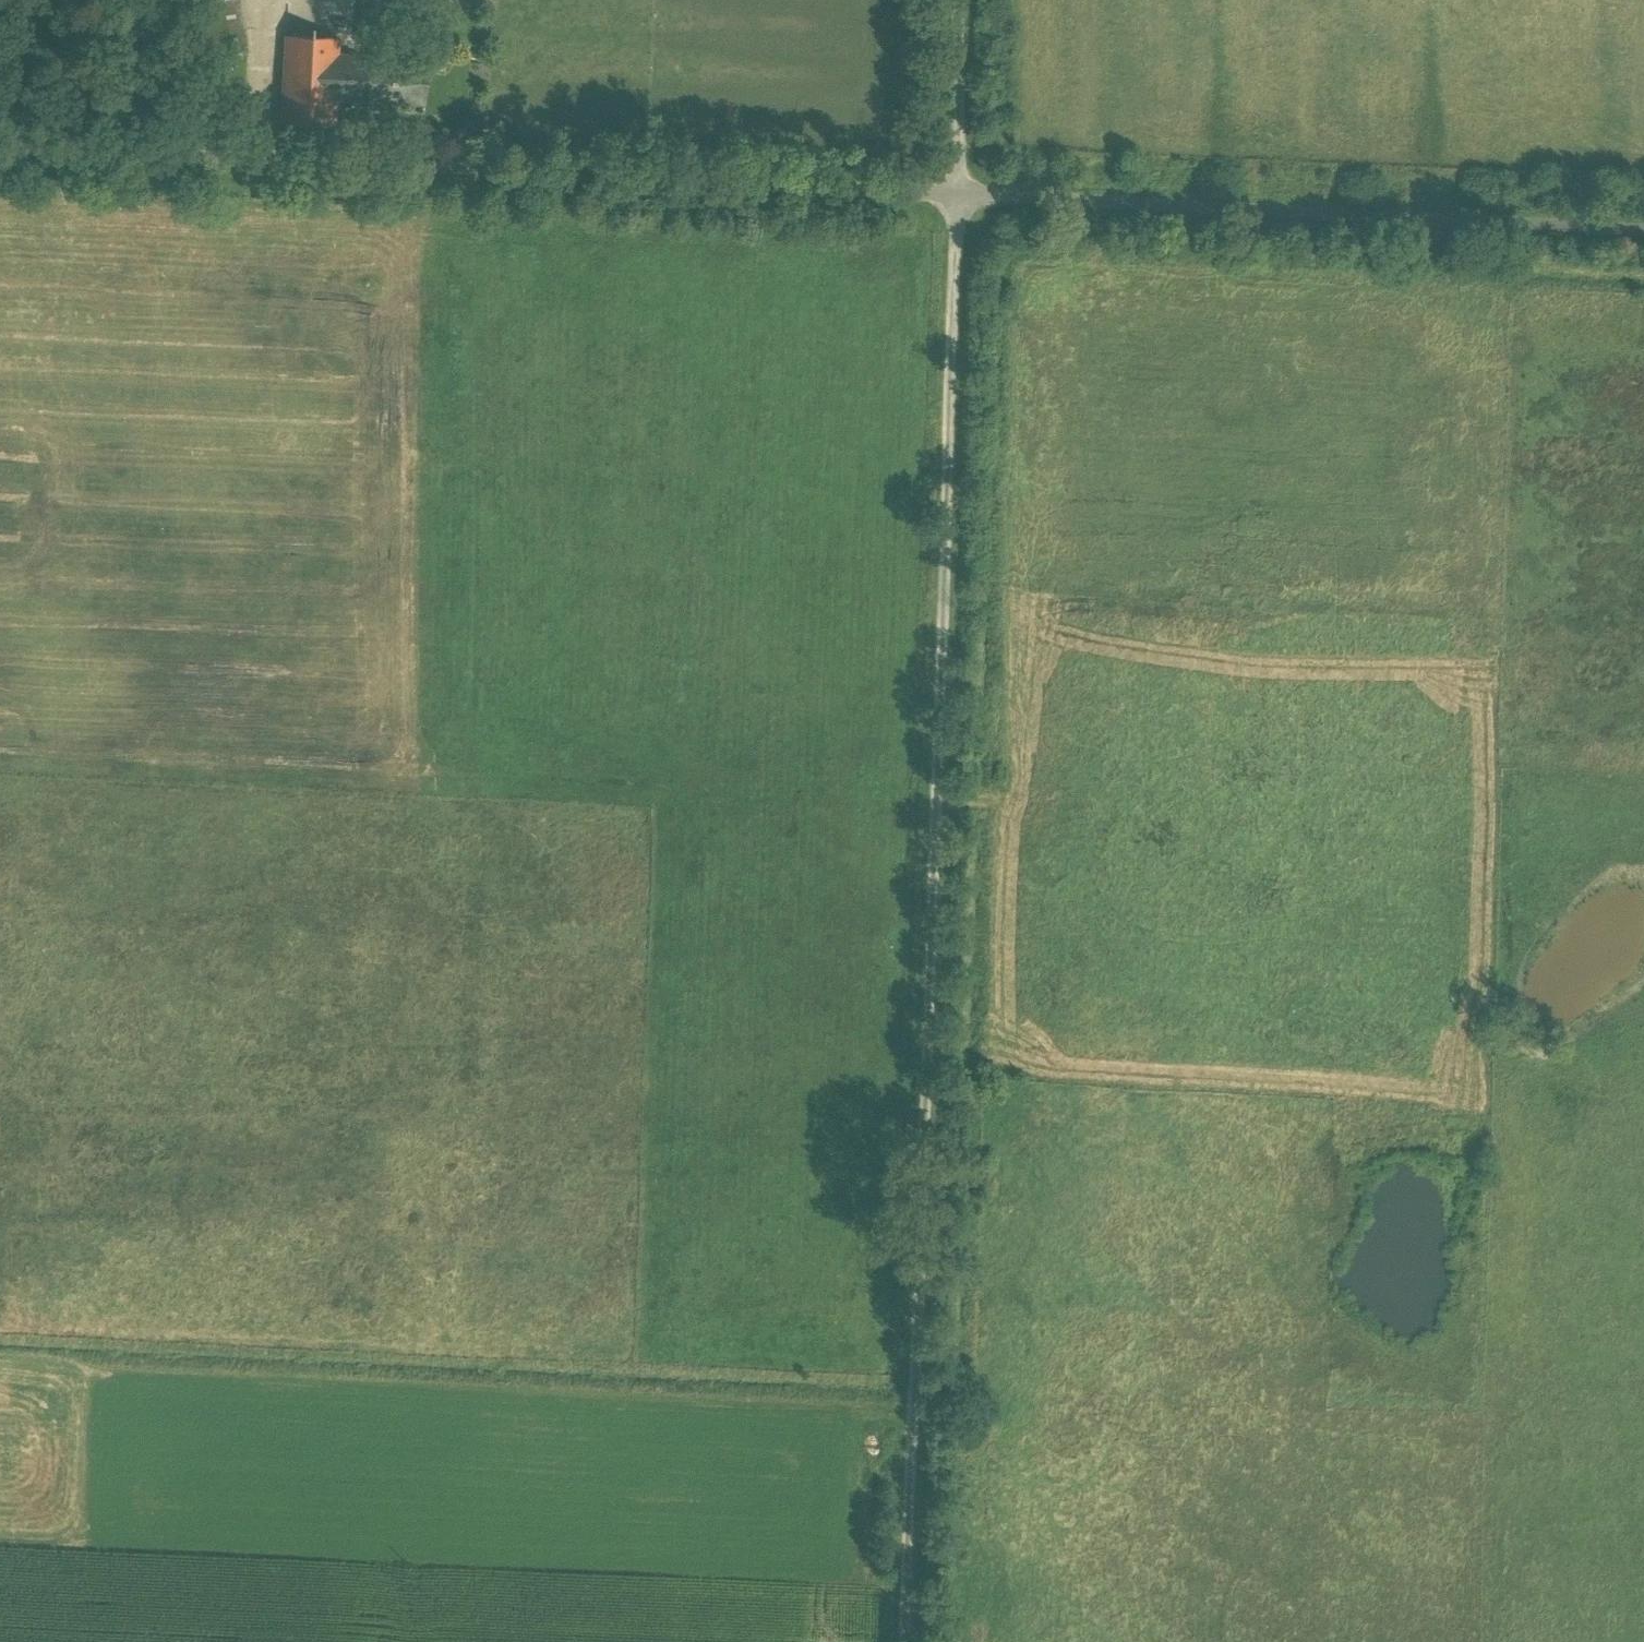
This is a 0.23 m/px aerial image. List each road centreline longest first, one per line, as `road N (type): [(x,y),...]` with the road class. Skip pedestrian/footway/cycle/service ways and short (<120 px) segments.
road 1 (unclassified): [(1643,226),(0,139)]
road 2 (track): [(904,1641),(957,192),(953,0)]

